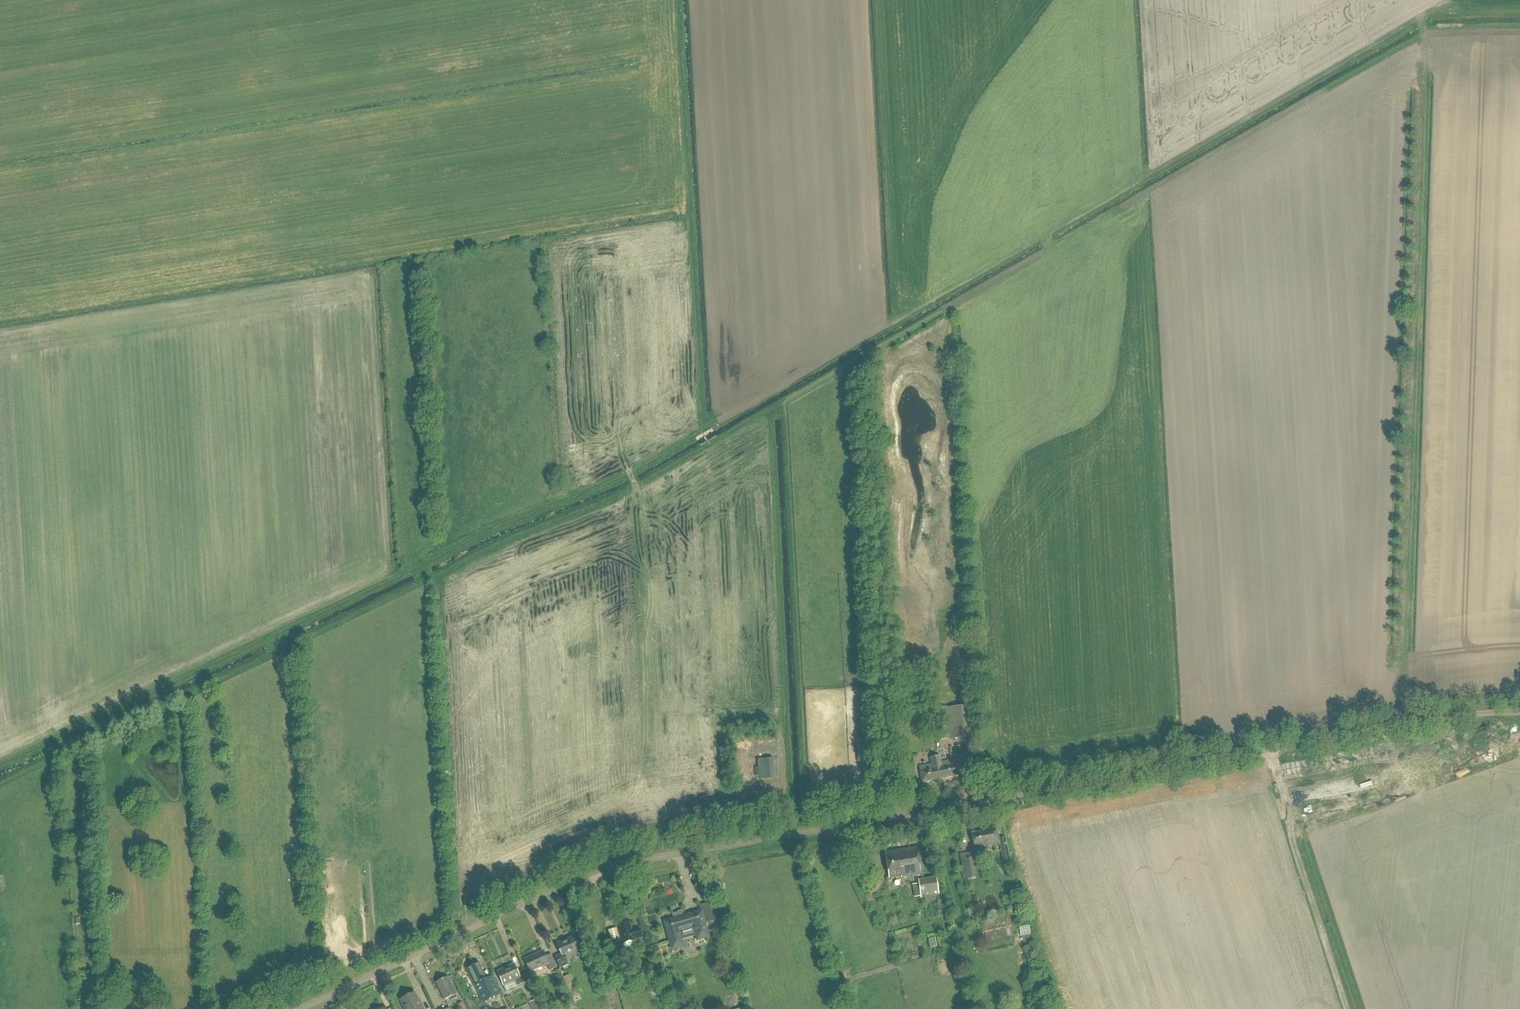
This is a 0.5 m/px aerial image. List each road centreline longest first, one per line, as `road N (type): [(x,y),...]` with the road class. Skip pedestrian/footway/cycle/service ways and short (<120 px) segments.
road 1 (unclassified): [(300,1008),(602,869),(1454,717),(1519,713)]
road 2 (track): [(1398,727),(1424,21),(1444,0)]
road 3 (track): [(1348,1008),(1262,751)]

